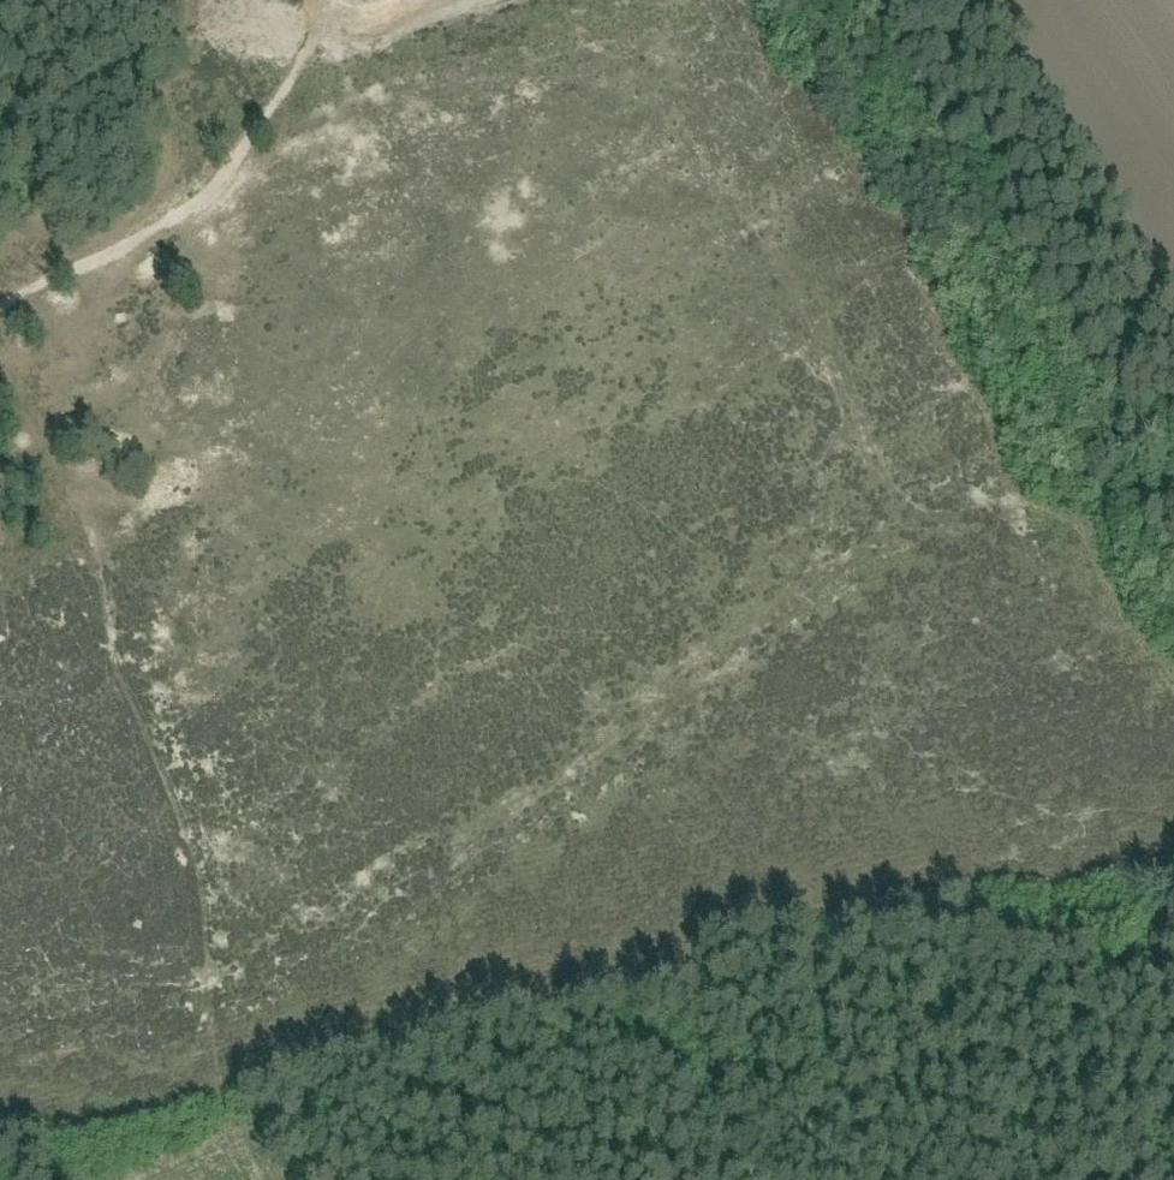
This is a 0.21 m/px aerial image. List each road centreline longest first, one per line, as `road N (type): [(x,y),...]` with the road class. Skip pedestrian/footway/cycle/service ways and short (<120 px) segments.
road 1 (track): [(175,993),(224,1129),(255,1179)]

